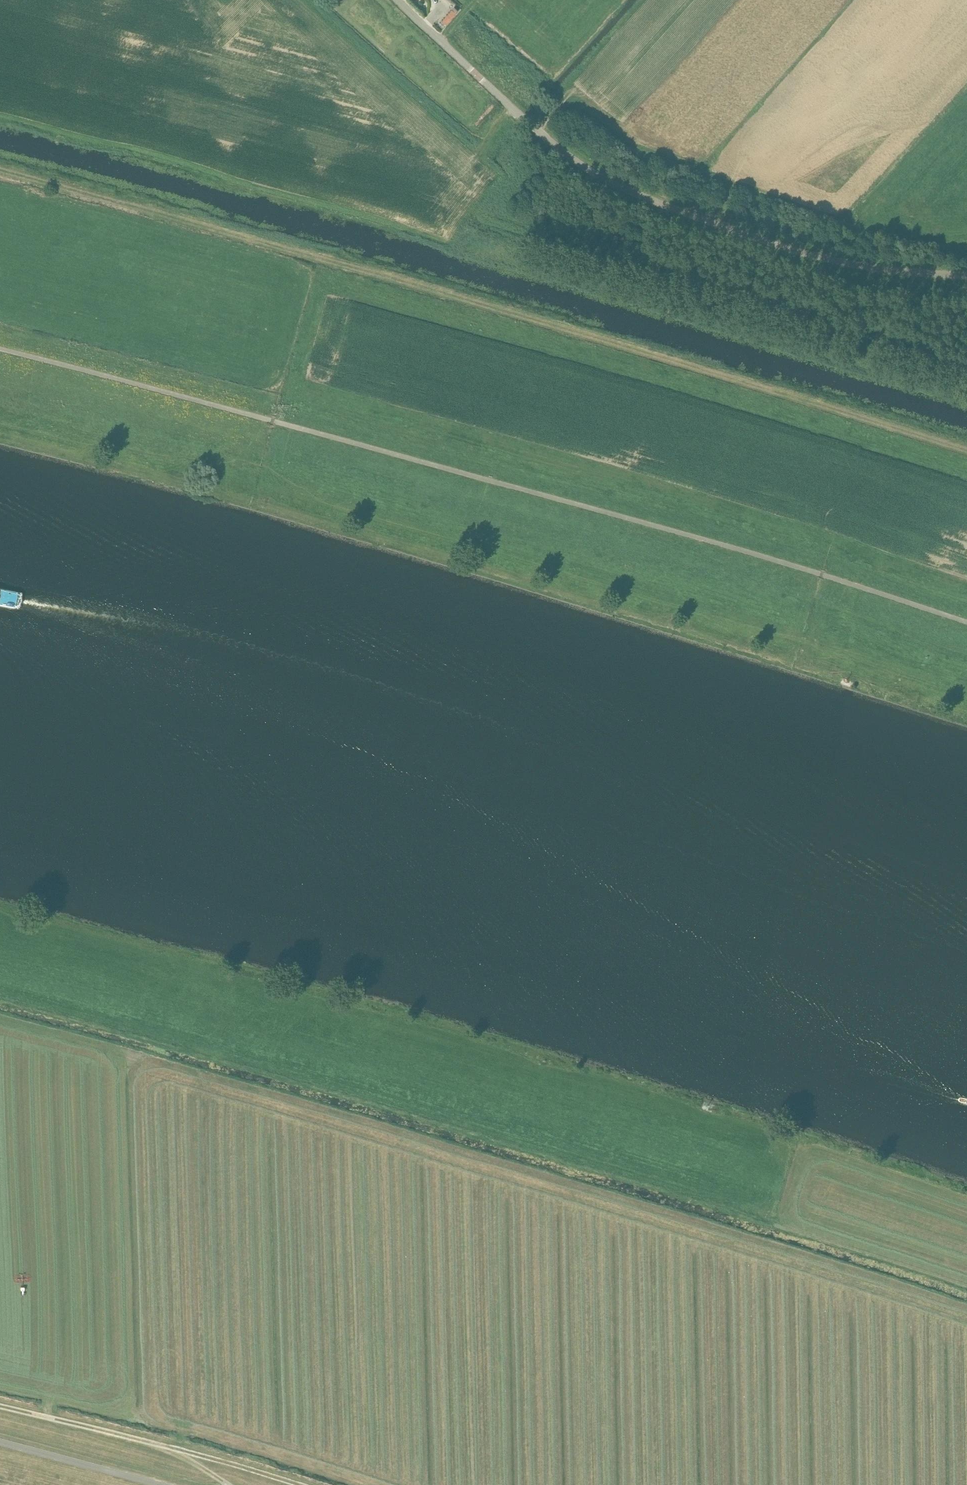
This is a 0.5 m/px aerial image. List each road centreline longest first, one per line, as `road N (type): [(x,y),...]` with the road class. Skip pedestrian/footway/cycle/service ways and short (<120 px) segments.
road 1 (tertiary): [(966,276),(834,260),(607,183),(398,0)]

